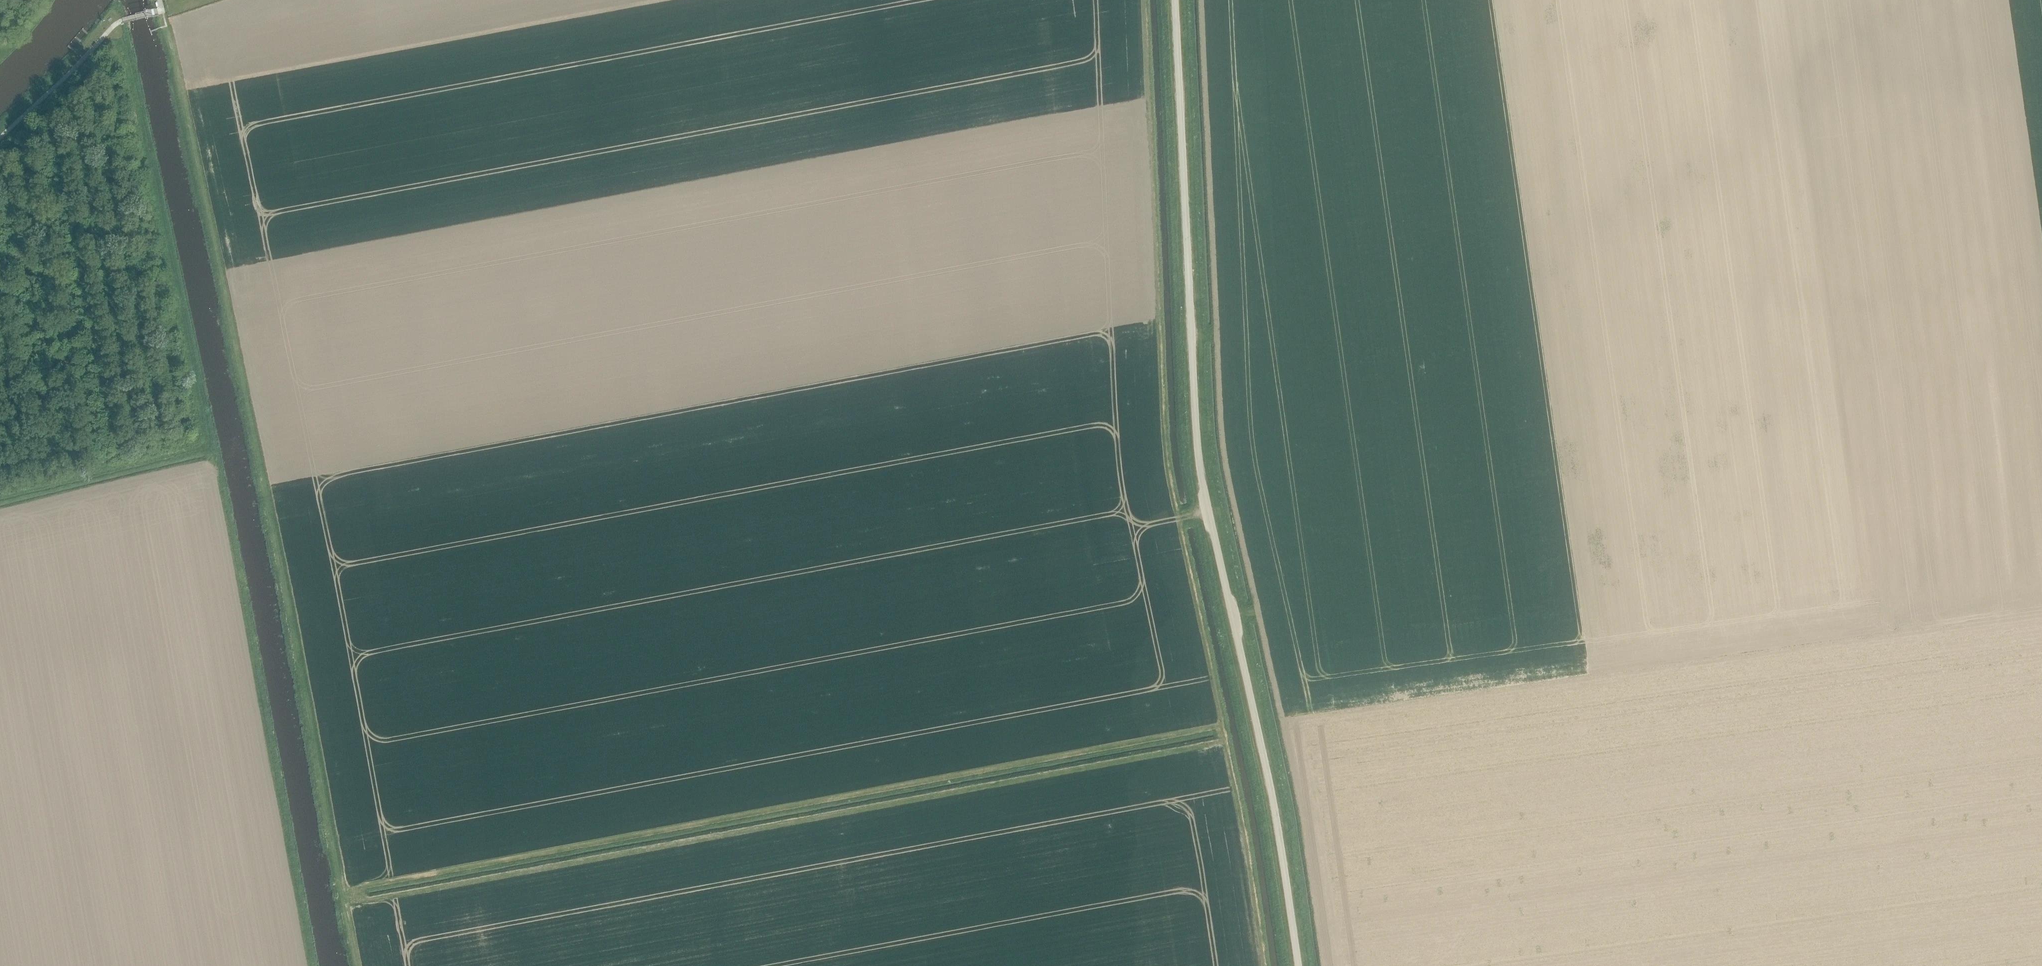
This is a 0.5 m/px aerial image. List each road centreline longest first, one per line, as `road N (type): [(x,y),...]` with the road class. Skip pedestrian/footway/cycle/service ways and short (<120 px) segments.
road 1 (unclassified): [(1297,965),(1197,454),(1174,0)]

